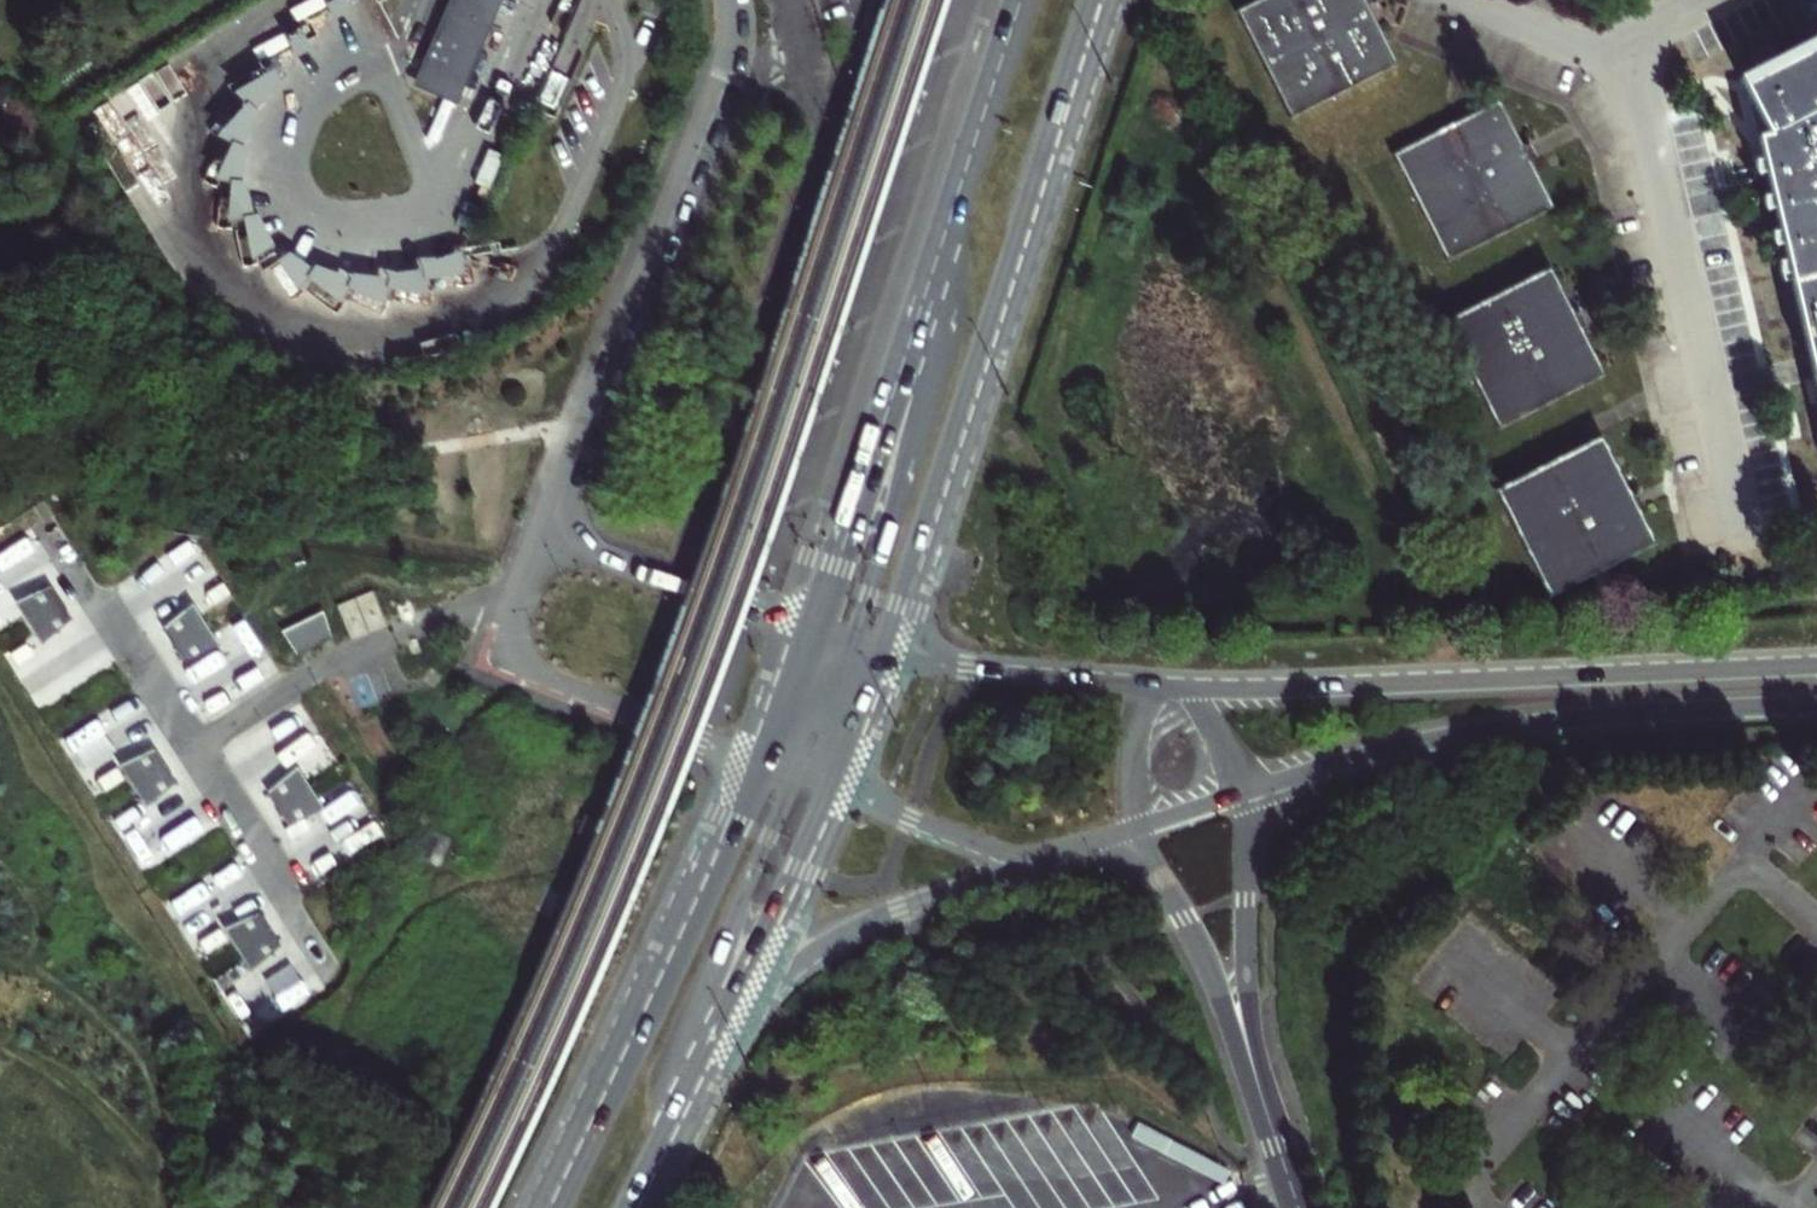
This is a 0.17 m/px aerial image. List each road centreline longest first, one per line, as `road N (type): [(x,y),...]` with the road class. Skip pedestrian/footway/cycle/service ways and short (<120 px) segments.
road 1 (primary): [(888,656),(1103,0)]
road 2 (secondary): [(1816,665),(1185,688)]
road 3 (secondary): [(1248,791),(1387,748),(1495,727),(1816,703)]
road 4 (unclassified): [(543,537),(736,57),(738,0)]
road 5 (primary): [(760,763),(547,1207)]
road 6 (secondary): [(955,205),(939,342),(852,646)]
road 7 (primary): [(955,205),(811,635)]
road 8 (unclassified): [(543,537),(499,656),(760,763)]
road 9 (residential): [(664,1155),(726,932),(794,775)]
road 10 (primary): [(720,1043),(794,963),(840,933),(1060,854)]
road 11 (residential): [(1266,1115),(1245,951),(1248,791)]
road 12 (residential): [(1133,829),(1199,947),(1266,1115)]
road 13 (unclassified): [(811,635),(543,537)]
road 14 (primary): [(720,1043),(836,790)]
road 15 (secondary): [(1156,685),(944,669),(888,656)]
road 16 (primary): [(1022,0),(955,205)]
road 17 (secondary): [(877,802),(1007,851),(1060,854)]
road 18 (residential): [(1156,685),(1131,747),(1133,829)]
road 19 (residential): [(794,775),(813,707),(811,635)]
road 20 (primary): [(811,635),(760,763)]
road 21 (primary): [(664,1155),(720,1043)]
road 22 (secondary): [(852,646),(837,720),(844,768)]
road 23 (residential): [(1248,791),(1226,742),(1185,688)]
road 24 (secondary): [(1133,829),(1248,791)]
road 25 (primary): [(844,768),(888,656)]

